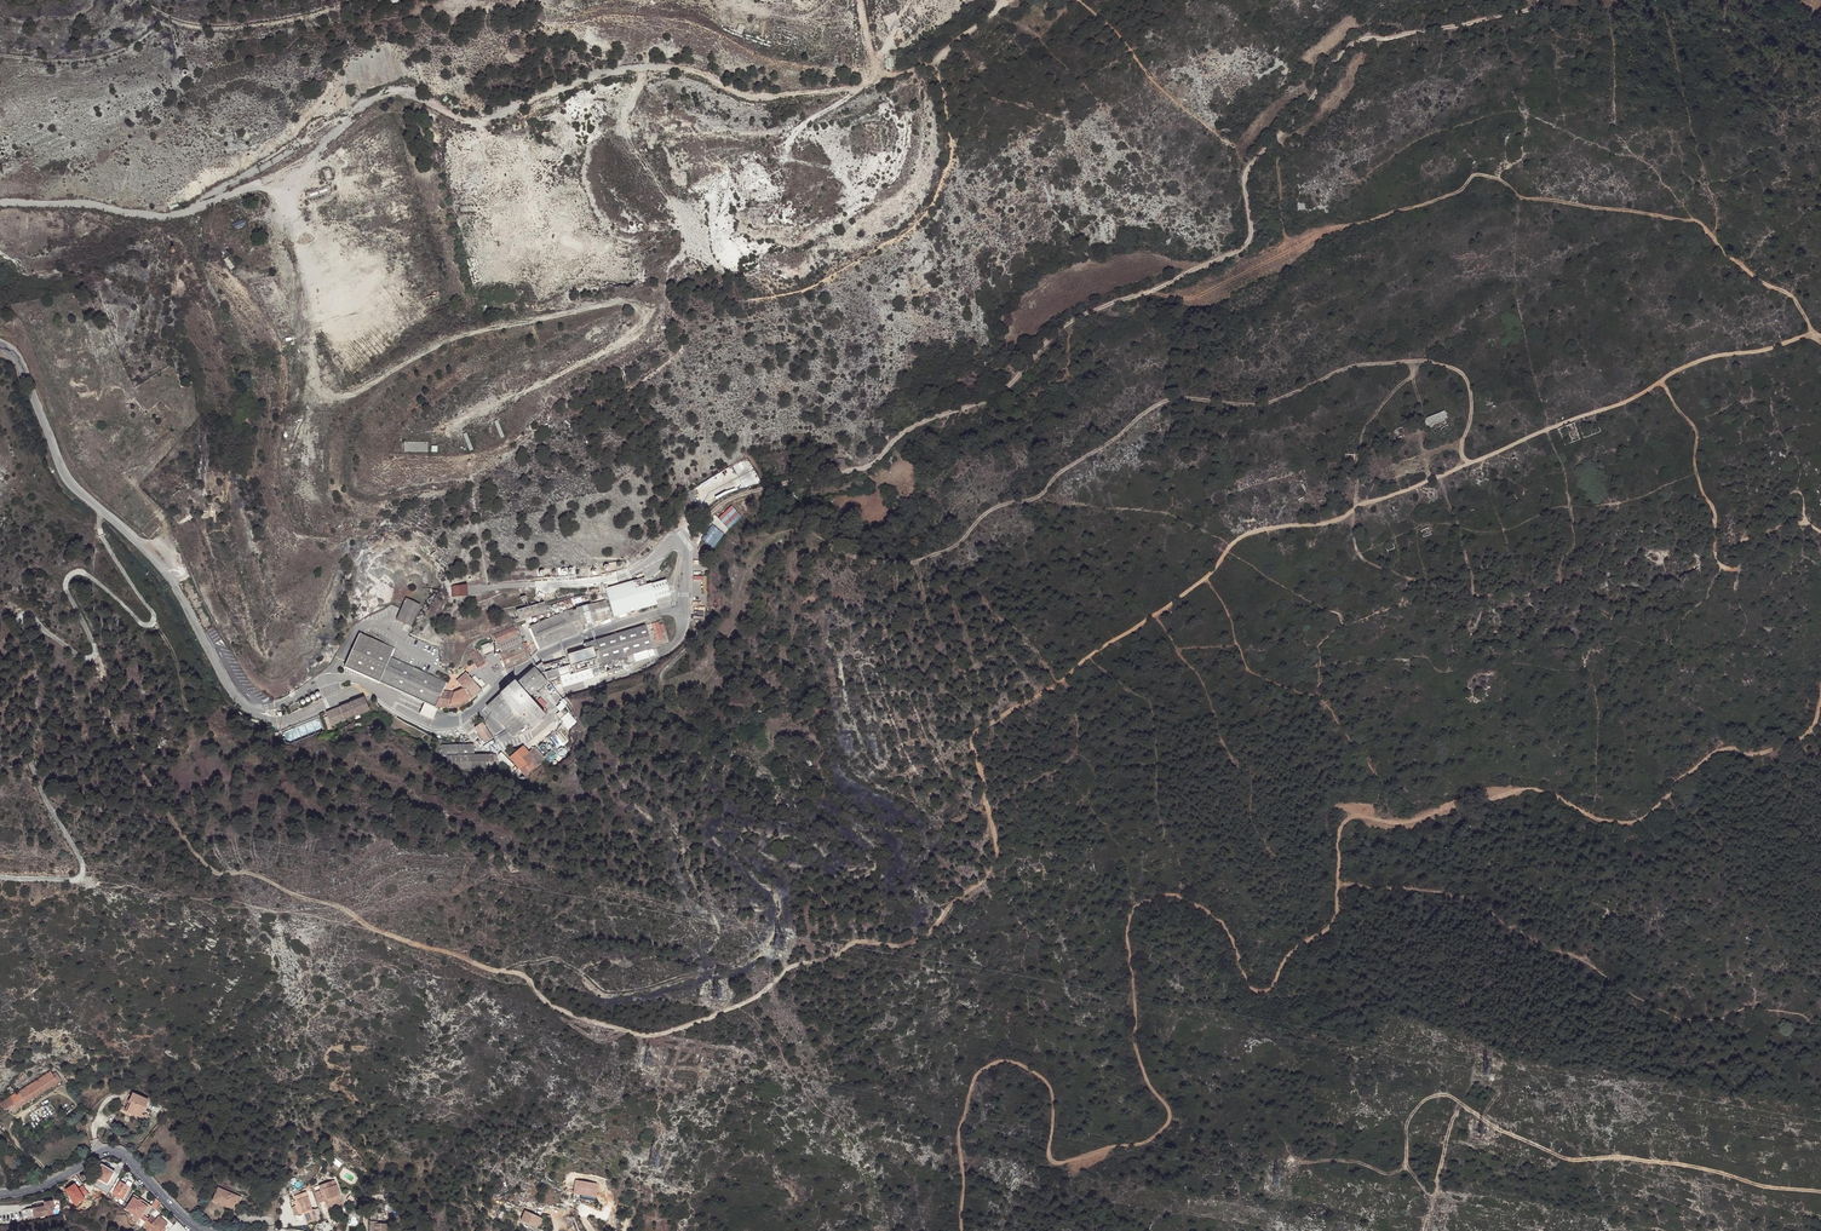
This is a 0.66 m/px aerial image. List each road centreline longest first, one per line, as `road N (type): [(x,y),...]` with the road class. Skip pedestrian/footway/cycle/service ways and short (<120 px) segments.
road 1 (track): [(1820,344),(1810,336),(1707,357),(1625,400),(1326,523),(1240,539),(1165,610),(971,736),(994,860),(983,882),(923,936),(896,945),(854,942),(832,958),(799,963),(746,1003),(662,1035),(586,1020),(549,1005),(522,974),(400,939),(250,873),(210,870),(117,735),(95,651)]
road 2 (track): [(959,1230),(959,1123),(985,1068),(1016,1062),(1046,1080),(1054,1161),(1141,1144),(1168,1123),(1168,1107),(1149,1086),(1135,1044),(1126,930),(1153,896),(1173,893),(1219,919),(1250,986),(1267,992),(1287,953),(1337,916),(1336,838),(1344,821),(1399,825),(1526,789),(1604,819),(1637,822),(1709,754),(1758,754),(1806,735),(1820,688)]
road 3 (track): [(1464,465),(1467,380),(1431,361),(1345,367),(1256,404),(1169,400),(1041,496),(995,507),(954,546),(920,561),(857,557),(808,531),(777,535),(749,569),(711,670),(698,685),(668,690),(662,674),(694,636),(694,622),(684,618)]
road 4 (track): [(1540,0),(1532,8),(1355,41),(1245,172),(1246,246),(1067,324),(1031,358),(1013,389),(918,422),(867,466),(728,501),(687,551)]
road 5 (track): [(1820,337),(1810,336),(1785,292),(1756,280),(1693,220),(1520,201),(1498,178),(1478,174),(1423,205),(1300,240),(1285,231),(1279,134)]
road 6 (unclassified): [(473,589),(604,579),(653,562),(674,541),(687,551),(679,606),(563,646),(460,720),(429,724),(365,684)]
road 7 (track): [(1433,1197),(1406,1164),(1406,1133),(1423,1100),(1441,1095),(1567,1159),(1673,1163),(1820,1191)]
road 8 (unclassified): [(255,711),(234,692),(162,568),(69,483),(20,363),(0,345)]
road 9 (track): [(1661,380),(1697,431),(1694,466),(1712,505),(1720,566),(1735,568),(1747,548),(1789,522),(1820,531)]
road 10 (unclassified): [(0,1196),(45,1187),(116,1152),(203,1230)]
road 11 (track): [(1356,507),(1363,429),(1413,374),(1412,361)]
road 12 (unclassified): [(329,679),(364,625),(389,627),(403,649),(436,664)]

